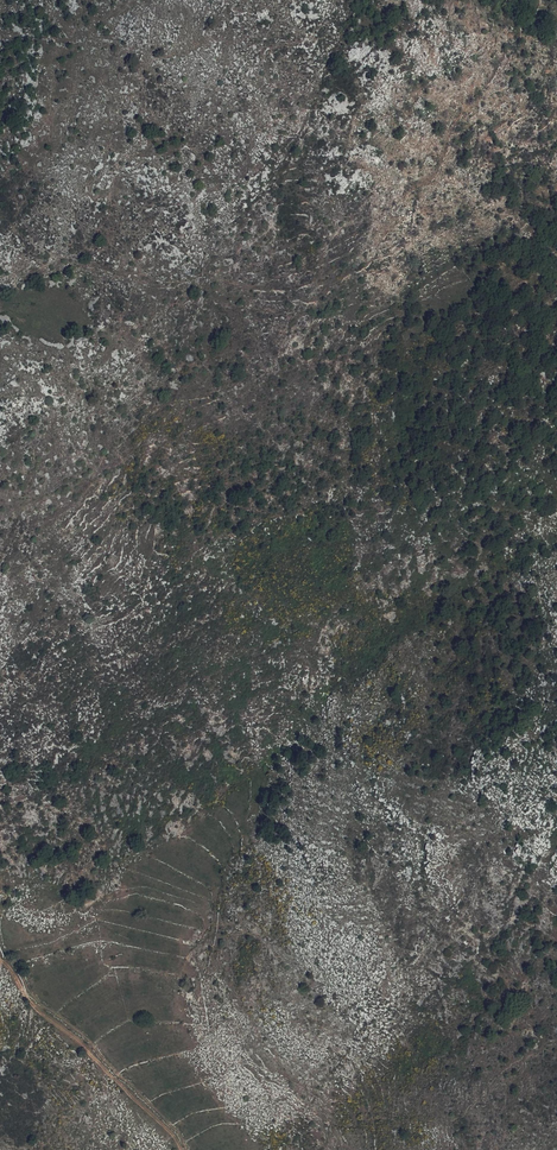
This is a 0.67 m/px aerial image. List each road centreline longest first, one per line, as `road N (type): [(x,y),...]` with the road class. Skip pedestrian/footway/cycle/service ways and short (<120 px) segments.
road 1 (track): [(181,1149),(28,997),(0,959)]

